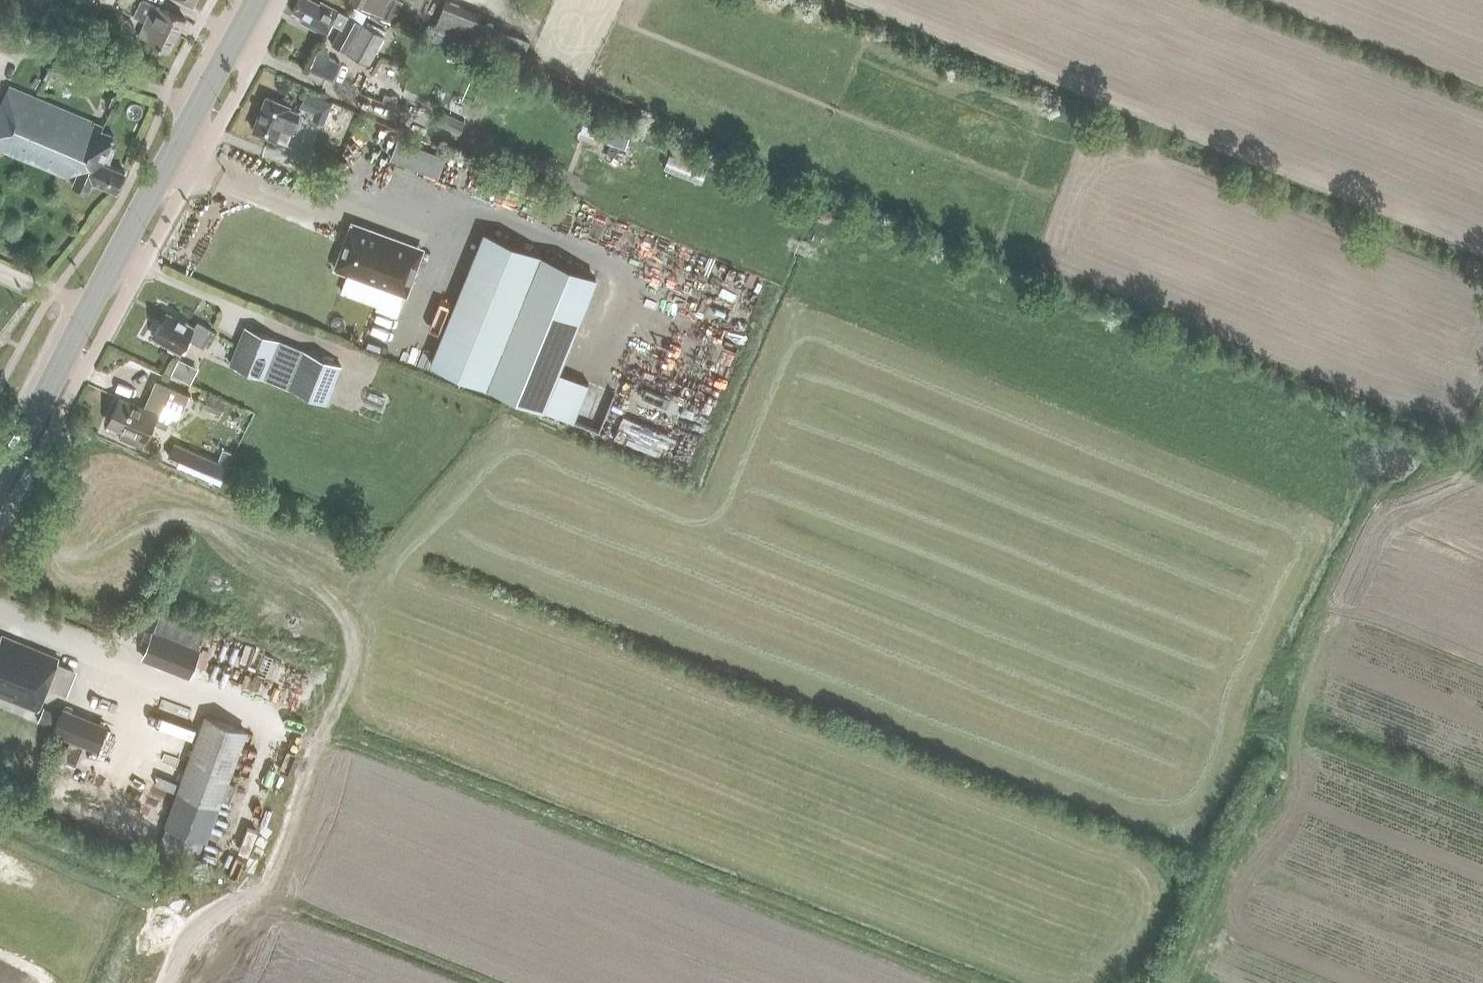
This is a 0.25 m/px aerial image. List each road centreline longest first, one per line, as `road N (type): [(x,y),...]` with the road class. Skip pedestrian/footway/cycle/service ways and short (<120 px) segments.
road 1 (primary): [(0,481),(257,0)]

